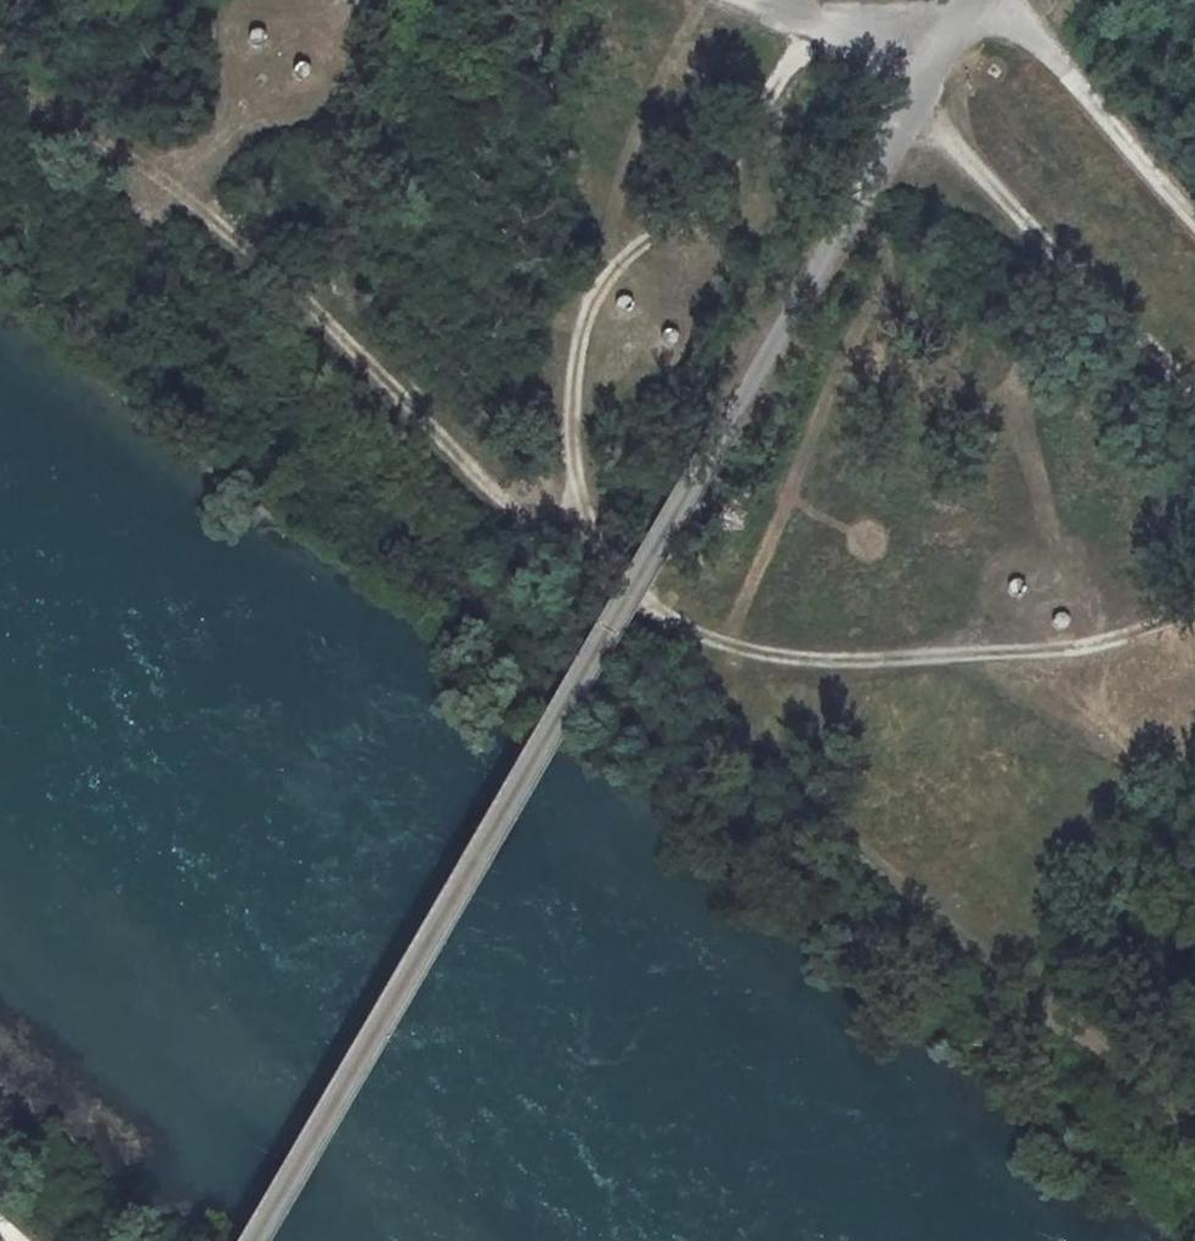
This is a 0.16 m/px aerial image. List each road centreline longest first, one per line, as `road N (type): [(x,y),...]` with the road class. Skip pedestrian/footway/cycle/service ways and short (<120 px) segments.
road 1 (track): [(1194,623),(1039,651),(810,657),(685,634),(557,554),(166,177),(0,63)]
road 2 (track): [(713,469),(983,0)]
road 3 (track): [(928,101),(982,176),(1194,397)]
road 4 (track): [(1194,227),(988,0)]
road 5 (track): [(751,0),(864,51),(928,101)]

